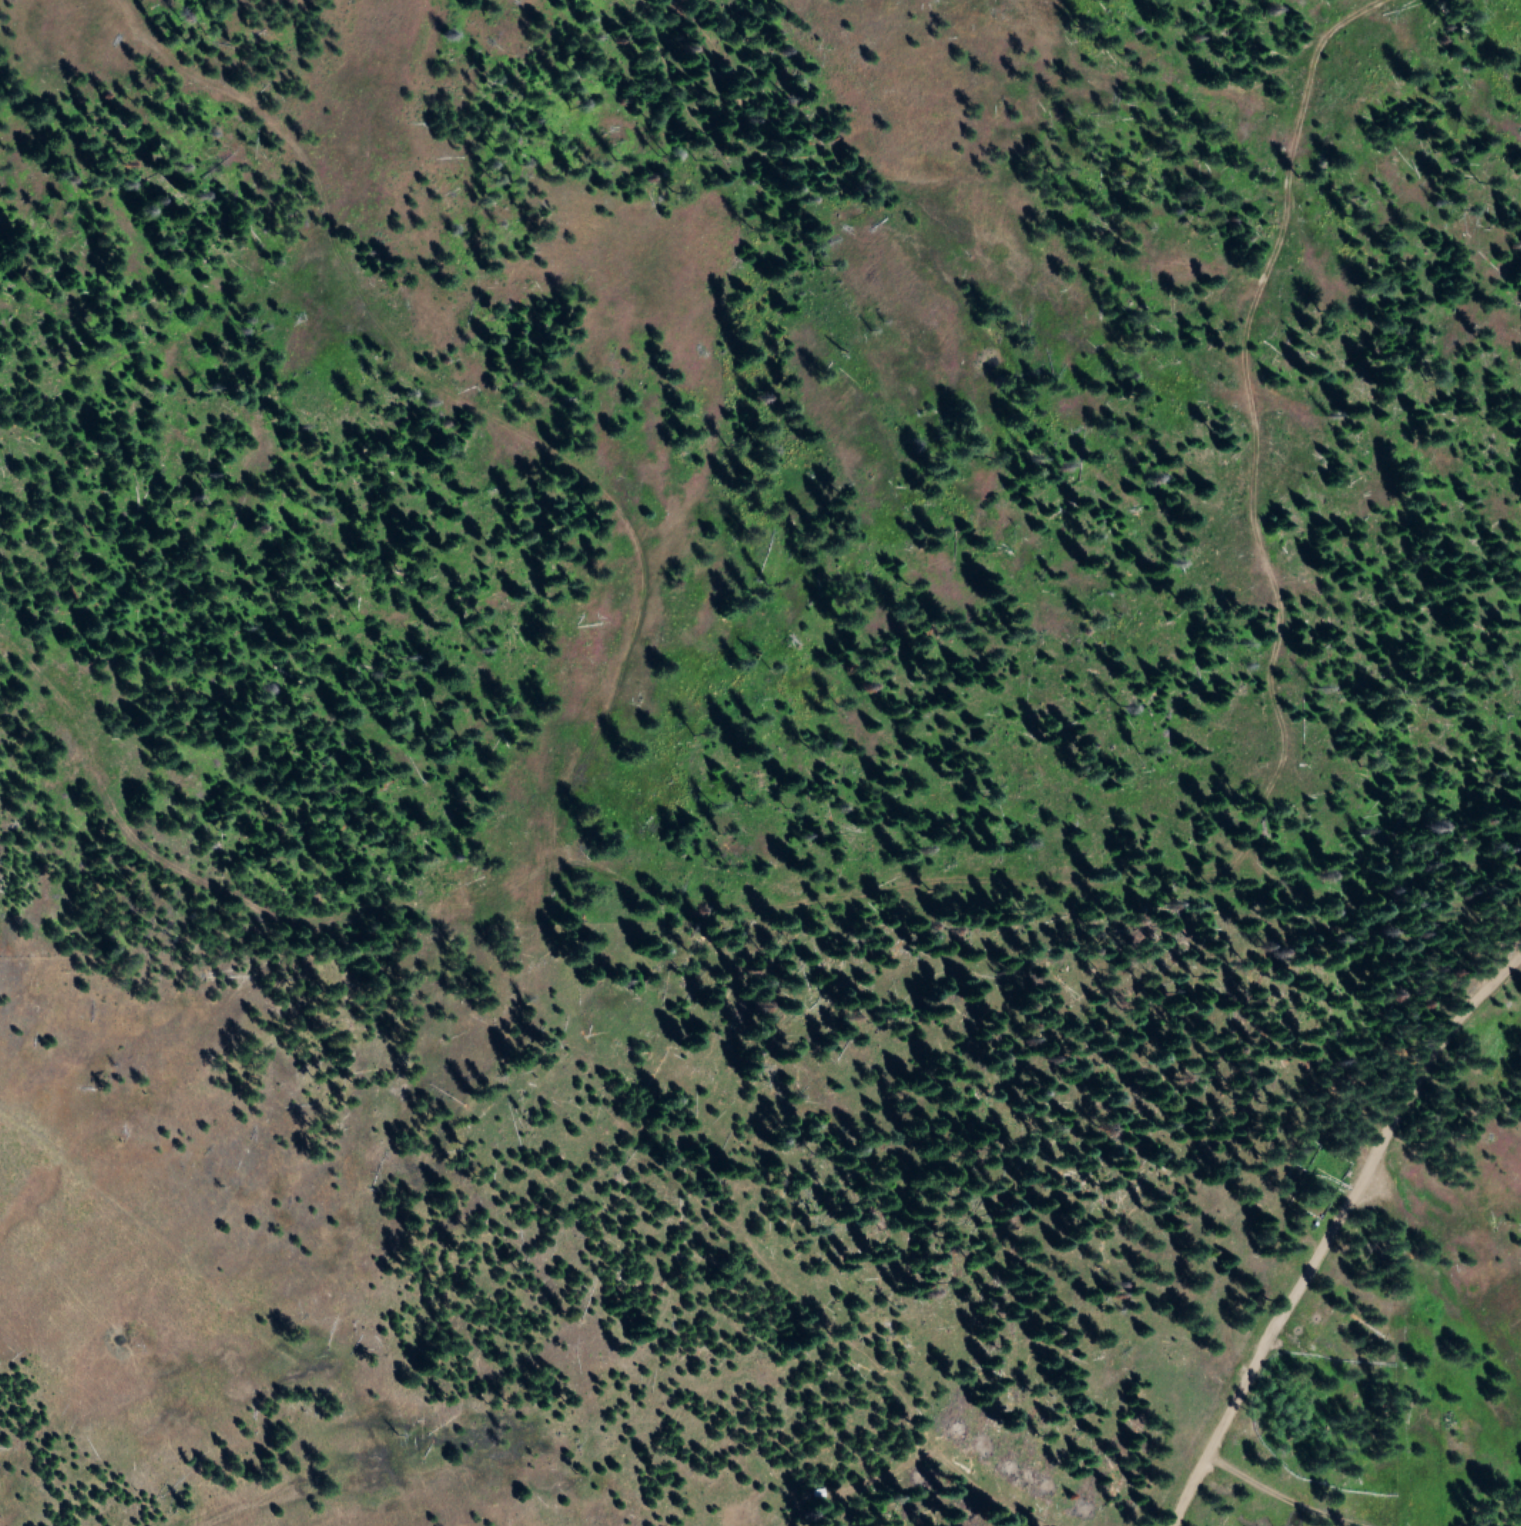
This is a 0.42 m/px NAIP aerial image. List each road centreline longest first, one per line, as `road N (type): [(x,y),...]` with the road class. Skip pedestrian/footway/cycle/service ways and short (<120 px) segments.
road 1 (residential): [(1253,1525),(1520,1101)]

